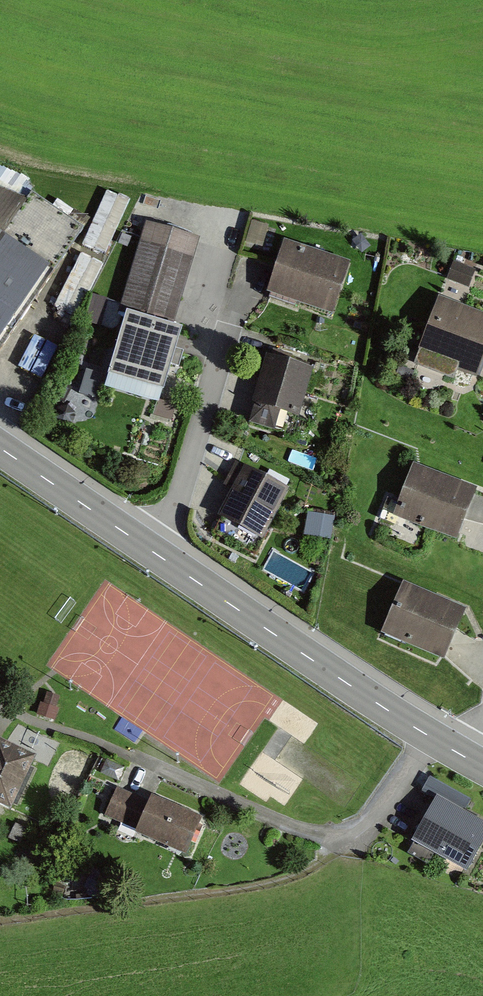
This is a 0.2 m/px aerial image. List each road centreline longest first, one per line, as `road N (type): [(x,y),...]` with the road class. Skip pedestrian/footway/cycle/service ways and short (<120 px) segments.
road 1 (tertiary): [(482,767),(0,447)]

